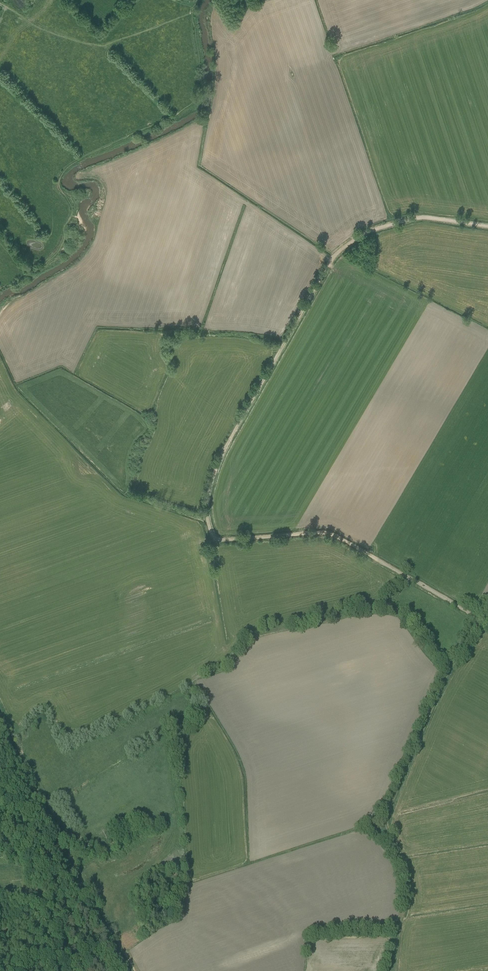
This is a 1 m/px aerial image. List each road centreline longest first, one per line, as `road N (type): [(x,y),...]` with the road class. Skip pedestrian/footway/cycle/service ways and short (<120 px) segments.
road 1 (track): [(487,227),(423,218),(370,232),(332,259),(221,456),(206,503),(212,541),(330,534),(479,619)]
road 2 (track): [(476,617),(382,820),(409,890),(383,970)]
road 3 (track): [(408,577),(383,607),(251,637),(232,662),(193,683),(193,705),(173,731)]

